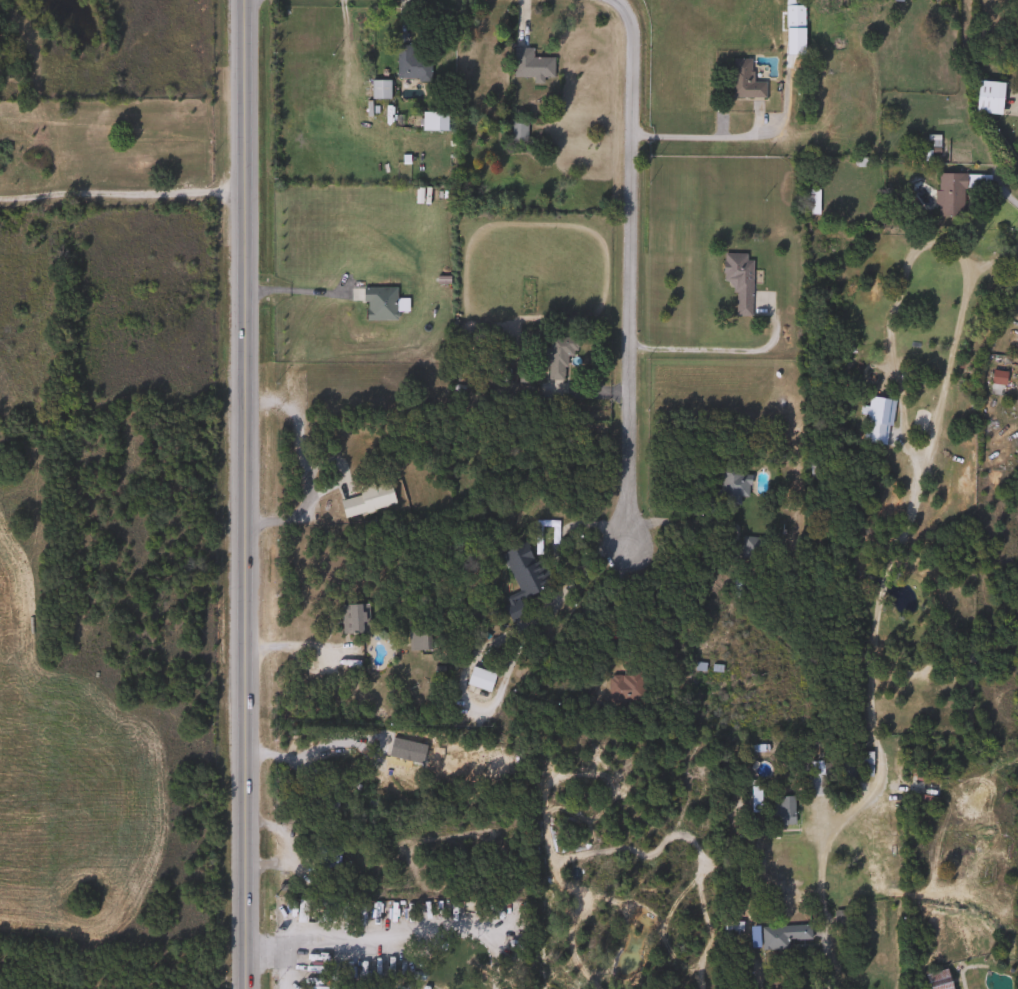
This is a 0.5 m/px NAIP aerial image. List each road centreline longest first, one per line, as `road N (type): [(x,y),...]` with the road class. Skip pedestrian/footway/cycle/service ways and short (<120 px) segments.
road 1 (secondary): [(241,988),(230,0)]
road 2 (residential): [(617,0),(632,22),(630,546)]
road 3 (residential): [(229,199),(218,191),(51,197)]

